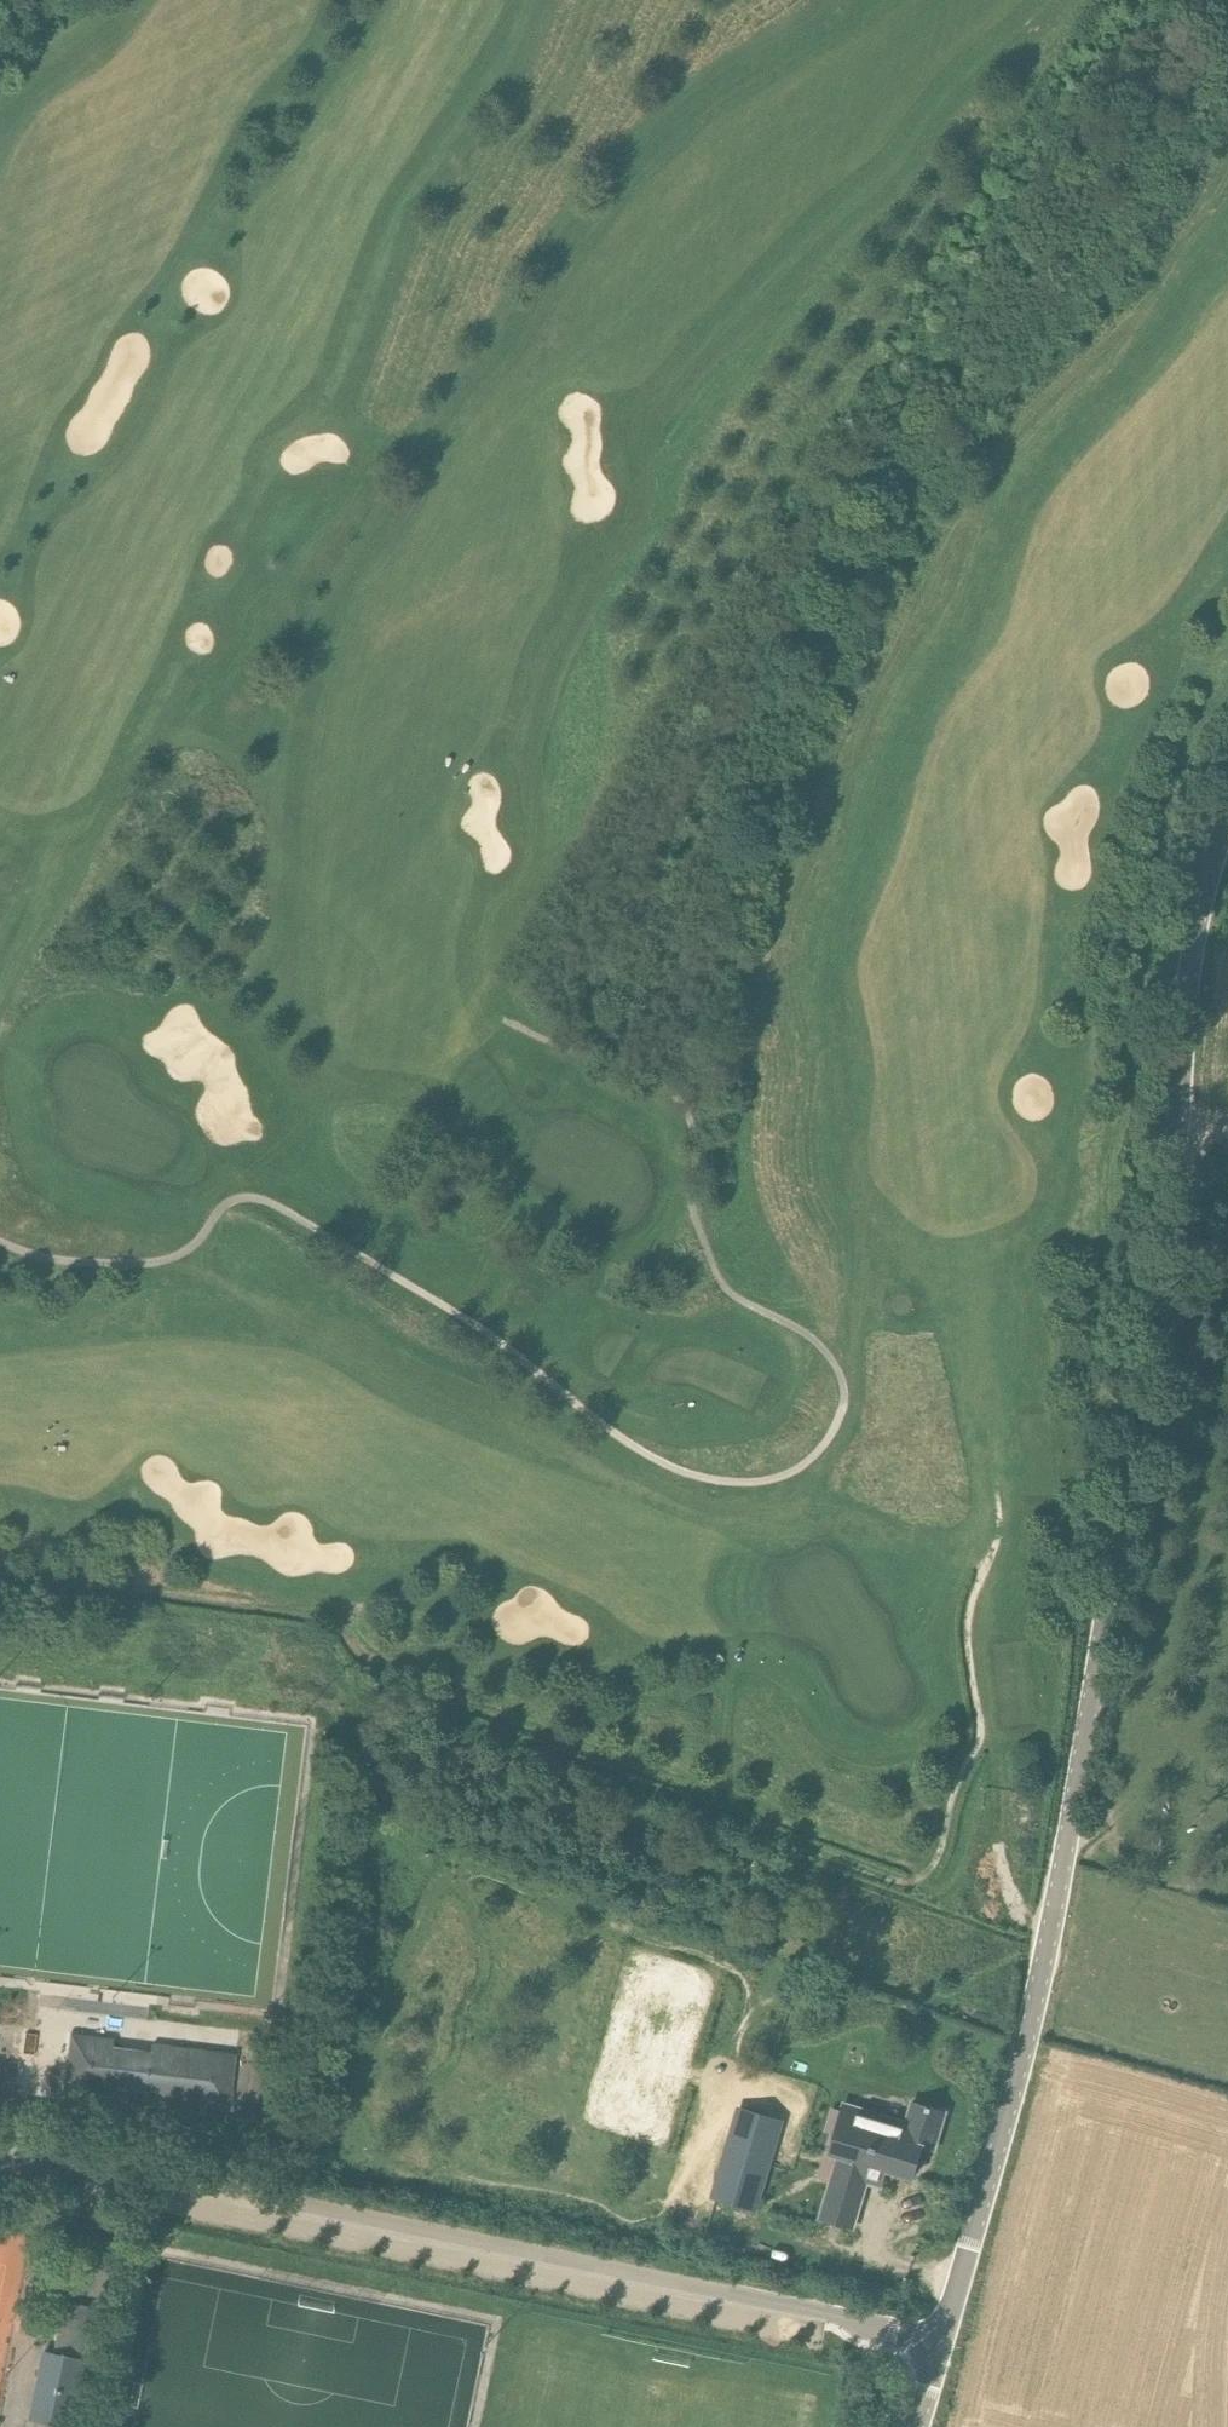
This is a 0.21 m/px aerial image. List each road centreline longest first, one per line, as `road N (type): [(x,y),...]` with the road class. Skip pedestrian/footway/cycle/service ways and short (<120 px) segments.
road 1 (tertiary): [(917,2426),(1043,1966),(1161,1278),(1191,951),(1227,818)]

